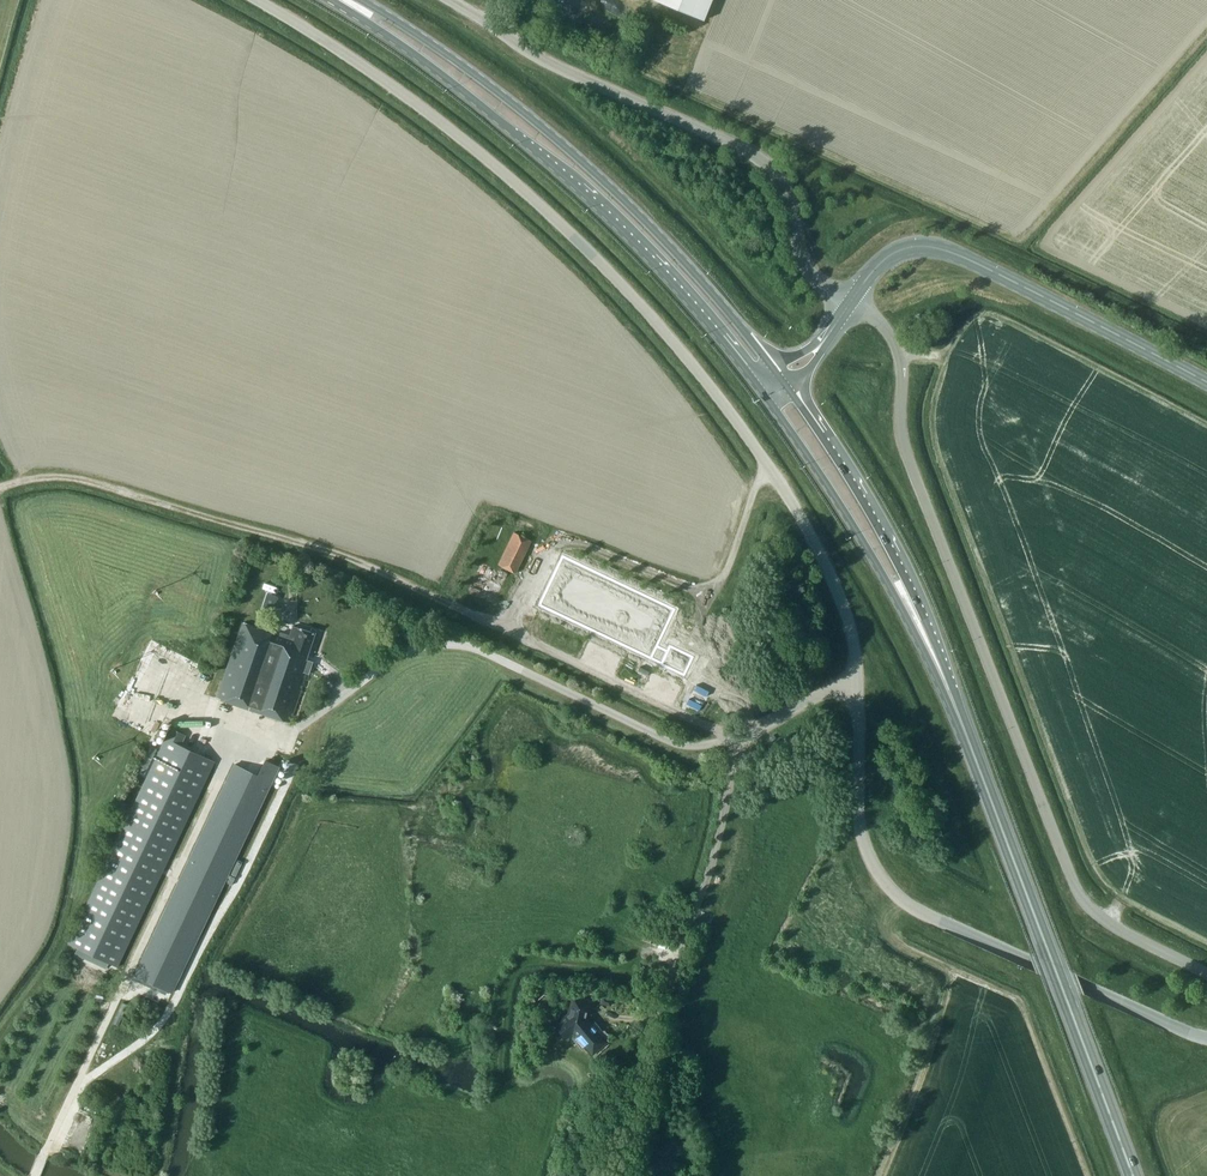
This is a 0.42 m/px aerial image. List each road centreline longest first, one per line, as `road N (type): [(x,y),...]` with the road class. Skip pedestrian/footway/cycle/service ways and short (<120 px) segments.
road 1 (unclassified): [(857,684),(850,622),(806,524),(673,340),(562,224),(468,142),(257,0)]
road 2 (unclassified): [(1206,973),(1111,924),(1080,894),(907,454),(898,348),(880,323),(848,304)]
road 3 (trunk): [(352,4),(595,203),(695,307),(763,394)]
road 4 (trunk): [(775,370),(625,201),(540,125),(419,34),(352,4)]
road 5 (unclassified): [(1206,1036),(947,924),(900,896),(862,831),(857,684)]
road 6 (unclassified): [(848,304),(811,272),(788,194),(756,155),(548,62),(449,0)]
road 7 (unclassified): [(739,739),(674,742),(486,653),(445,644),(393,658),(304,723)]
road 8 (trunk): [(1133,1175),(970,744)]
road 9 (secondary): [(848,304),(887,259),(946,249),(1206,383)]
road 10 (trunk): [(763,394),(872,557),(970,744)]
road 11 (trunk): [(970,744),(950,679),(892,554),(788,387)]
road 12 (unclassified): [(655,1013),(715,853),(739,739)]
road 13 (unclassified): [(739,739),(857,684)]

